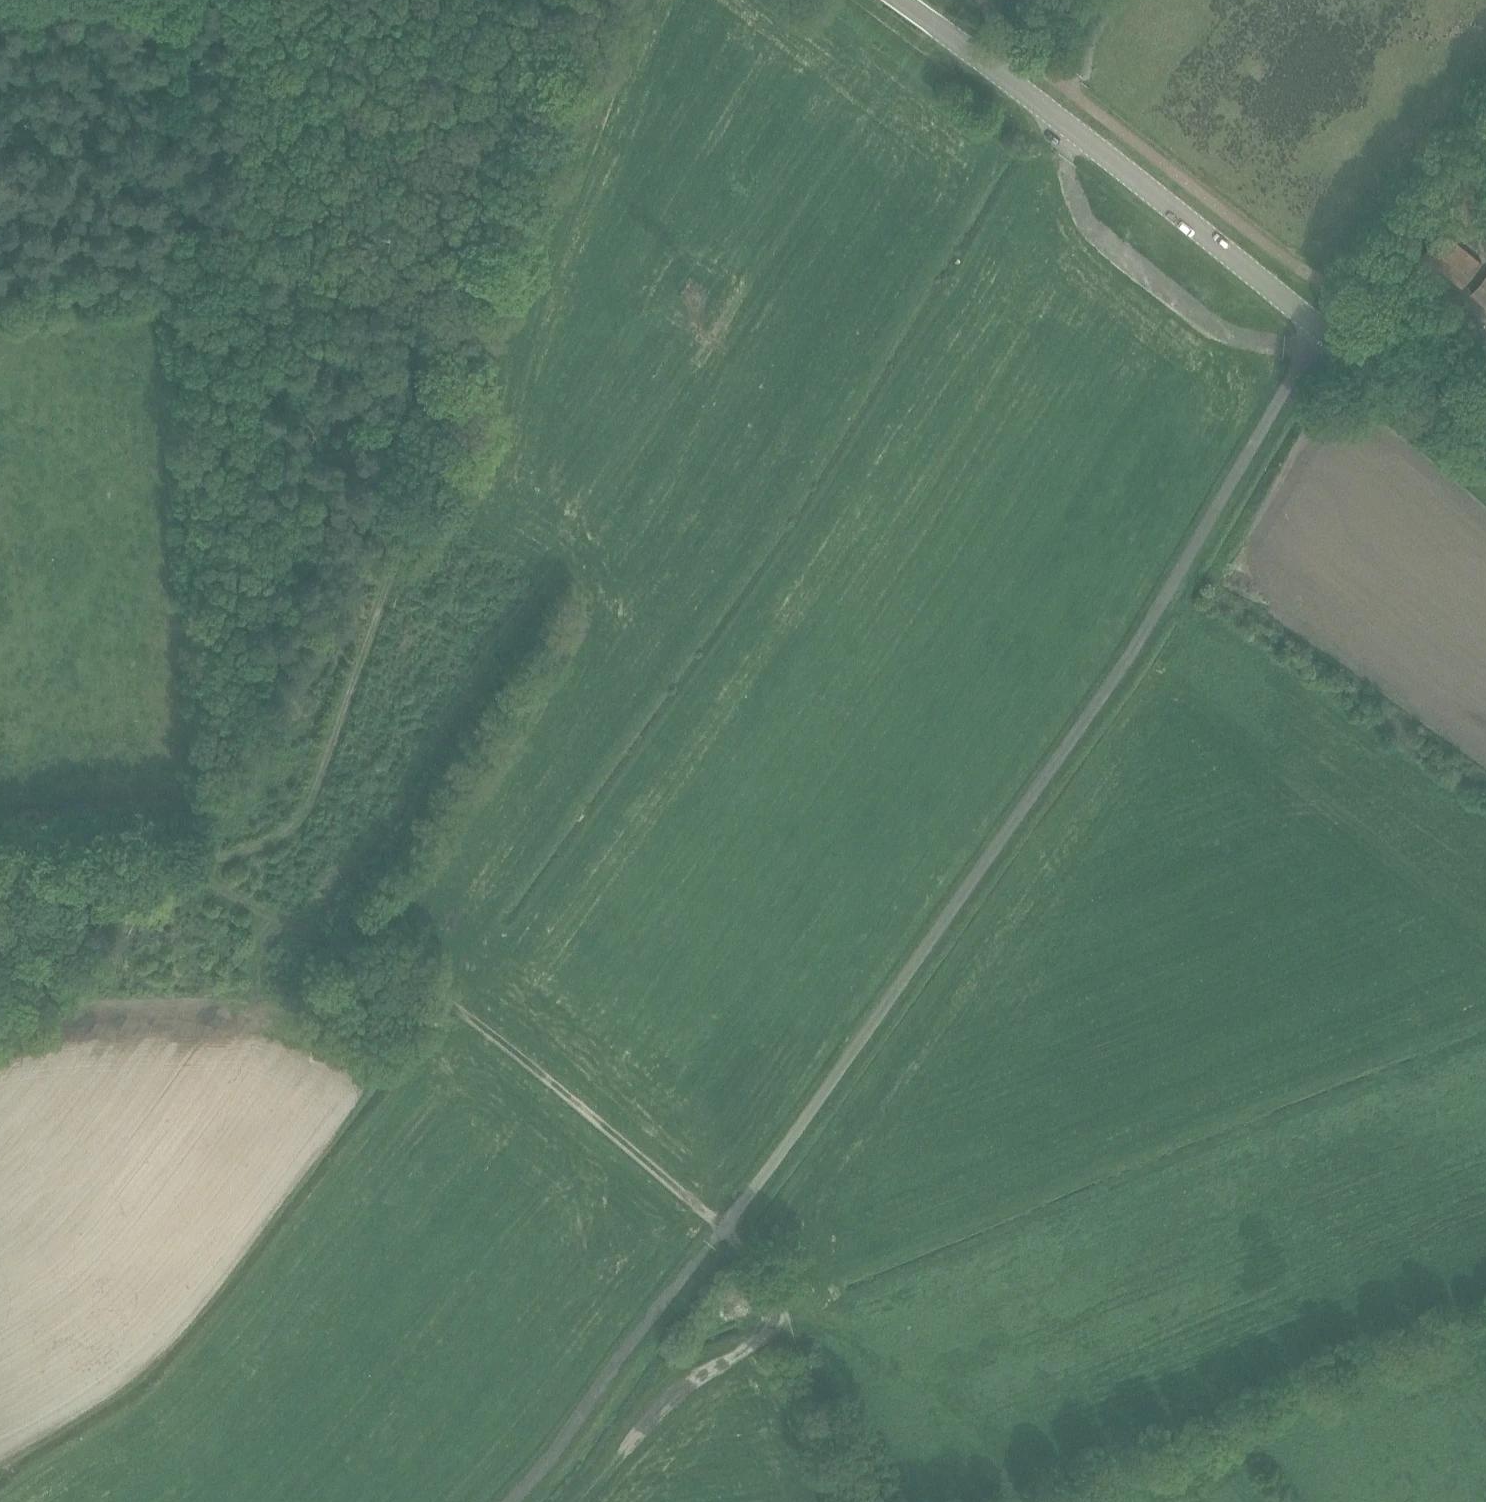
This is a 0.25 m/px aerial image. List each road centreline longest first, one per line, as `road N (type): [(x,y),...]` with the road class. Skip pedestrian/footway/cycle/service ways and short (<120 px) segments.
road 1 (unclassified): [(724,1230),(1068,769),(1296,373),(1328,332)]
road 2 (track): [(724,1230),(569,1096),(389,963),(129,847)]
road 3 (tertiary): [(1328,332),(897,0)]
road 4 (tertiary): [(1485,463),(1328,332)]

